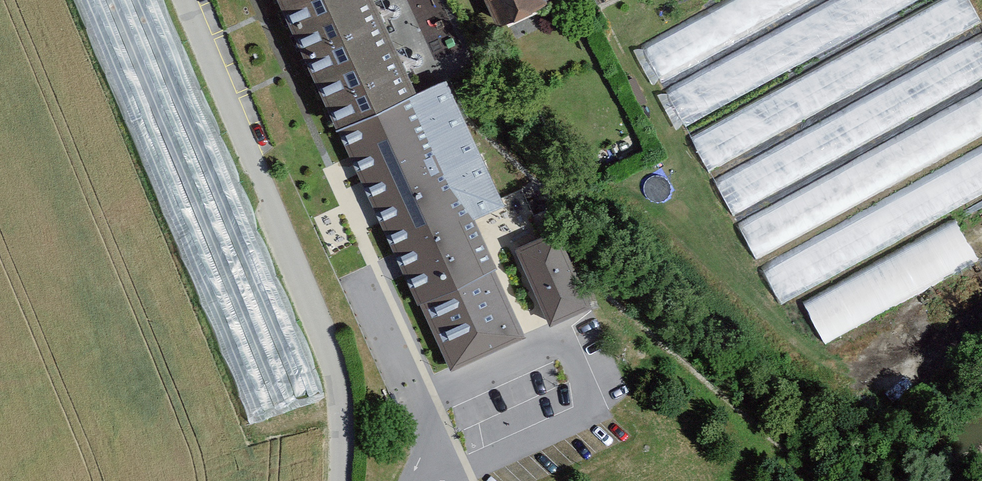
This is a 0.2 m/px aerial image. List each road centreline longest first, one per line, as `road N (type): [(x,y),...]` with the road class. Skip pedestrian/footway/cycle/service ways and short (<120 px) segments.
road 1 (track): [(253,0),(444,423),(413,480)]
road 2 (residential): [(332,480),(331,366),(188,0)]

